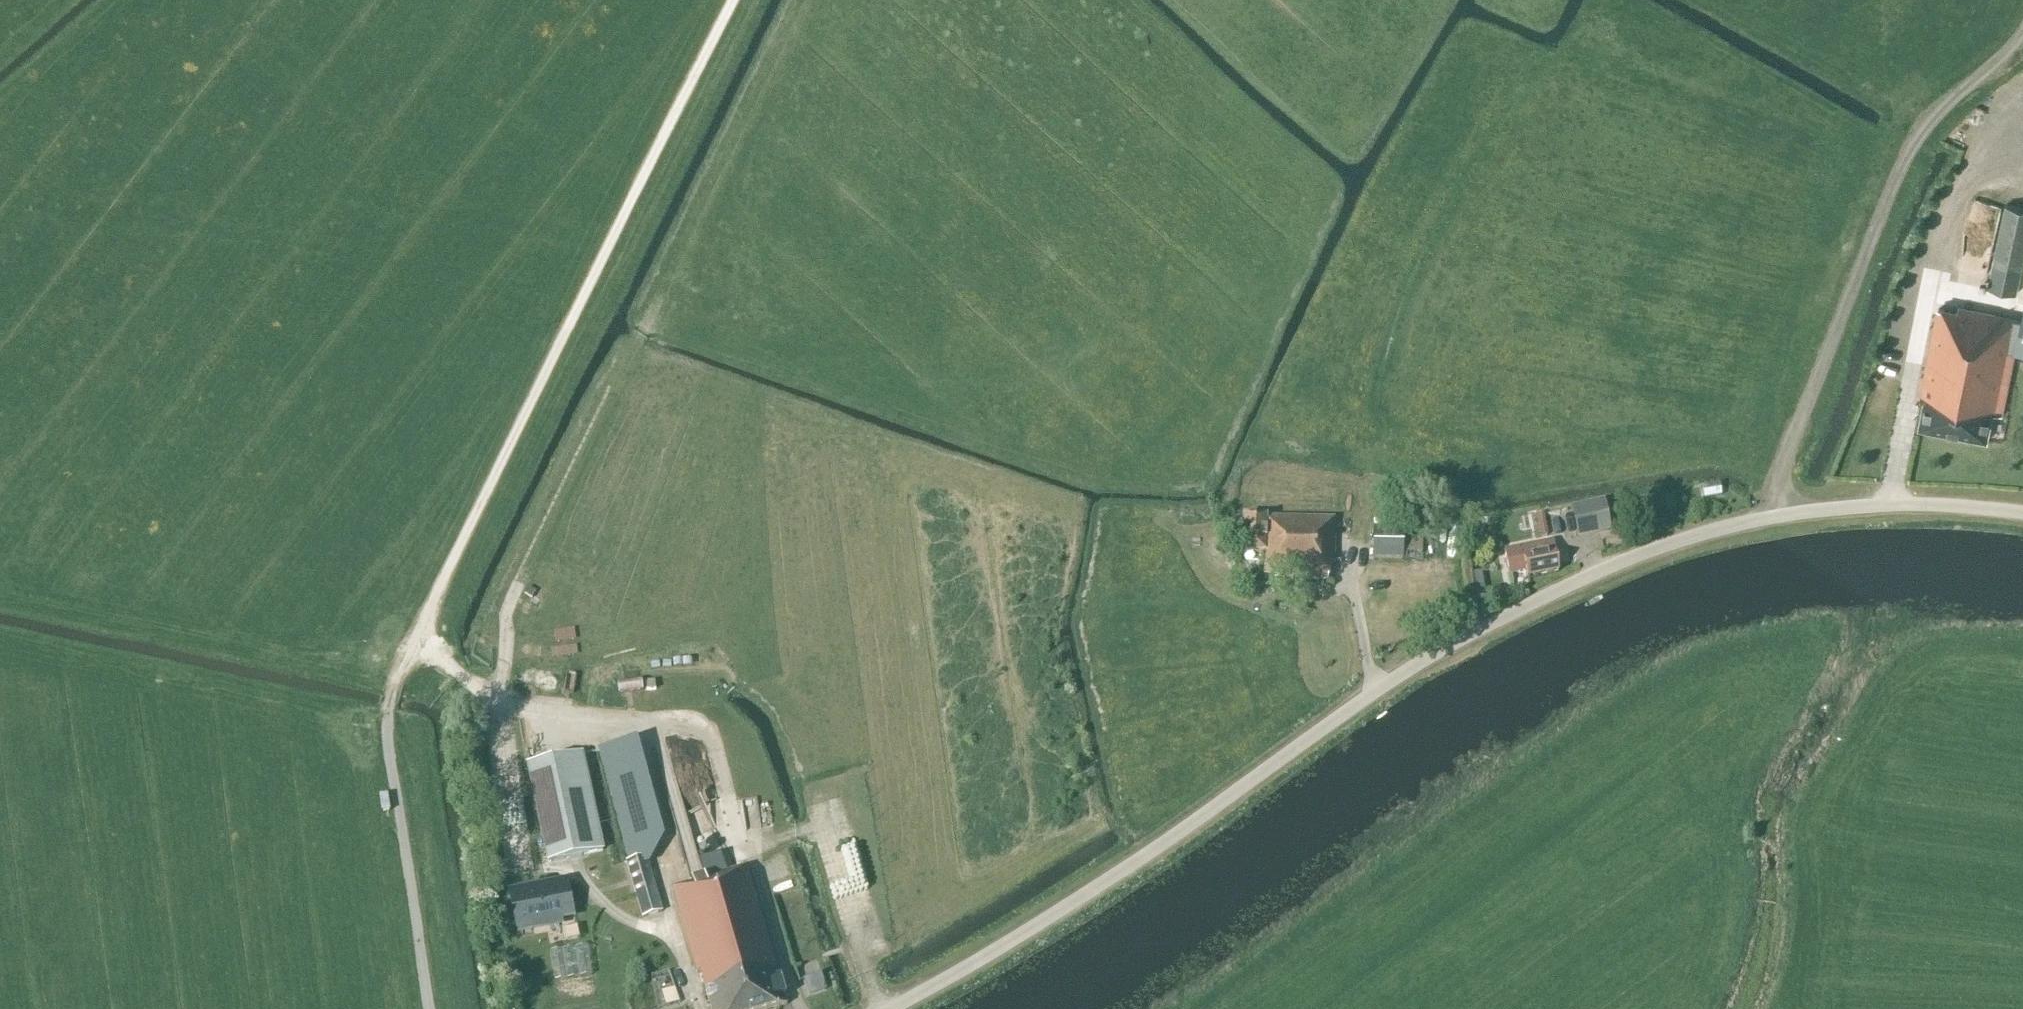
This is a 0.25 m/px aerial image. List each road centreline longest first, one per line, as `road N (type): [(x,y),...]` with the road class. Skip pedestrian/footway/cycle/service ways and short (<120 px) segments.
road 1 (unclassified): [(2022,515),(1894,505),(1838,510),(1703,534),(1608,566),(1376,690),(1098,886),(889,1008)]
road 2 (track): [(740,0),(393,684),(389,748),(428,1008)]
road 3 (track): [(1778,517),(1800,423),(1912,145),(2022,34)]
road 4 (track): [(661,728),(515,708),(480,693),(417,638)]

